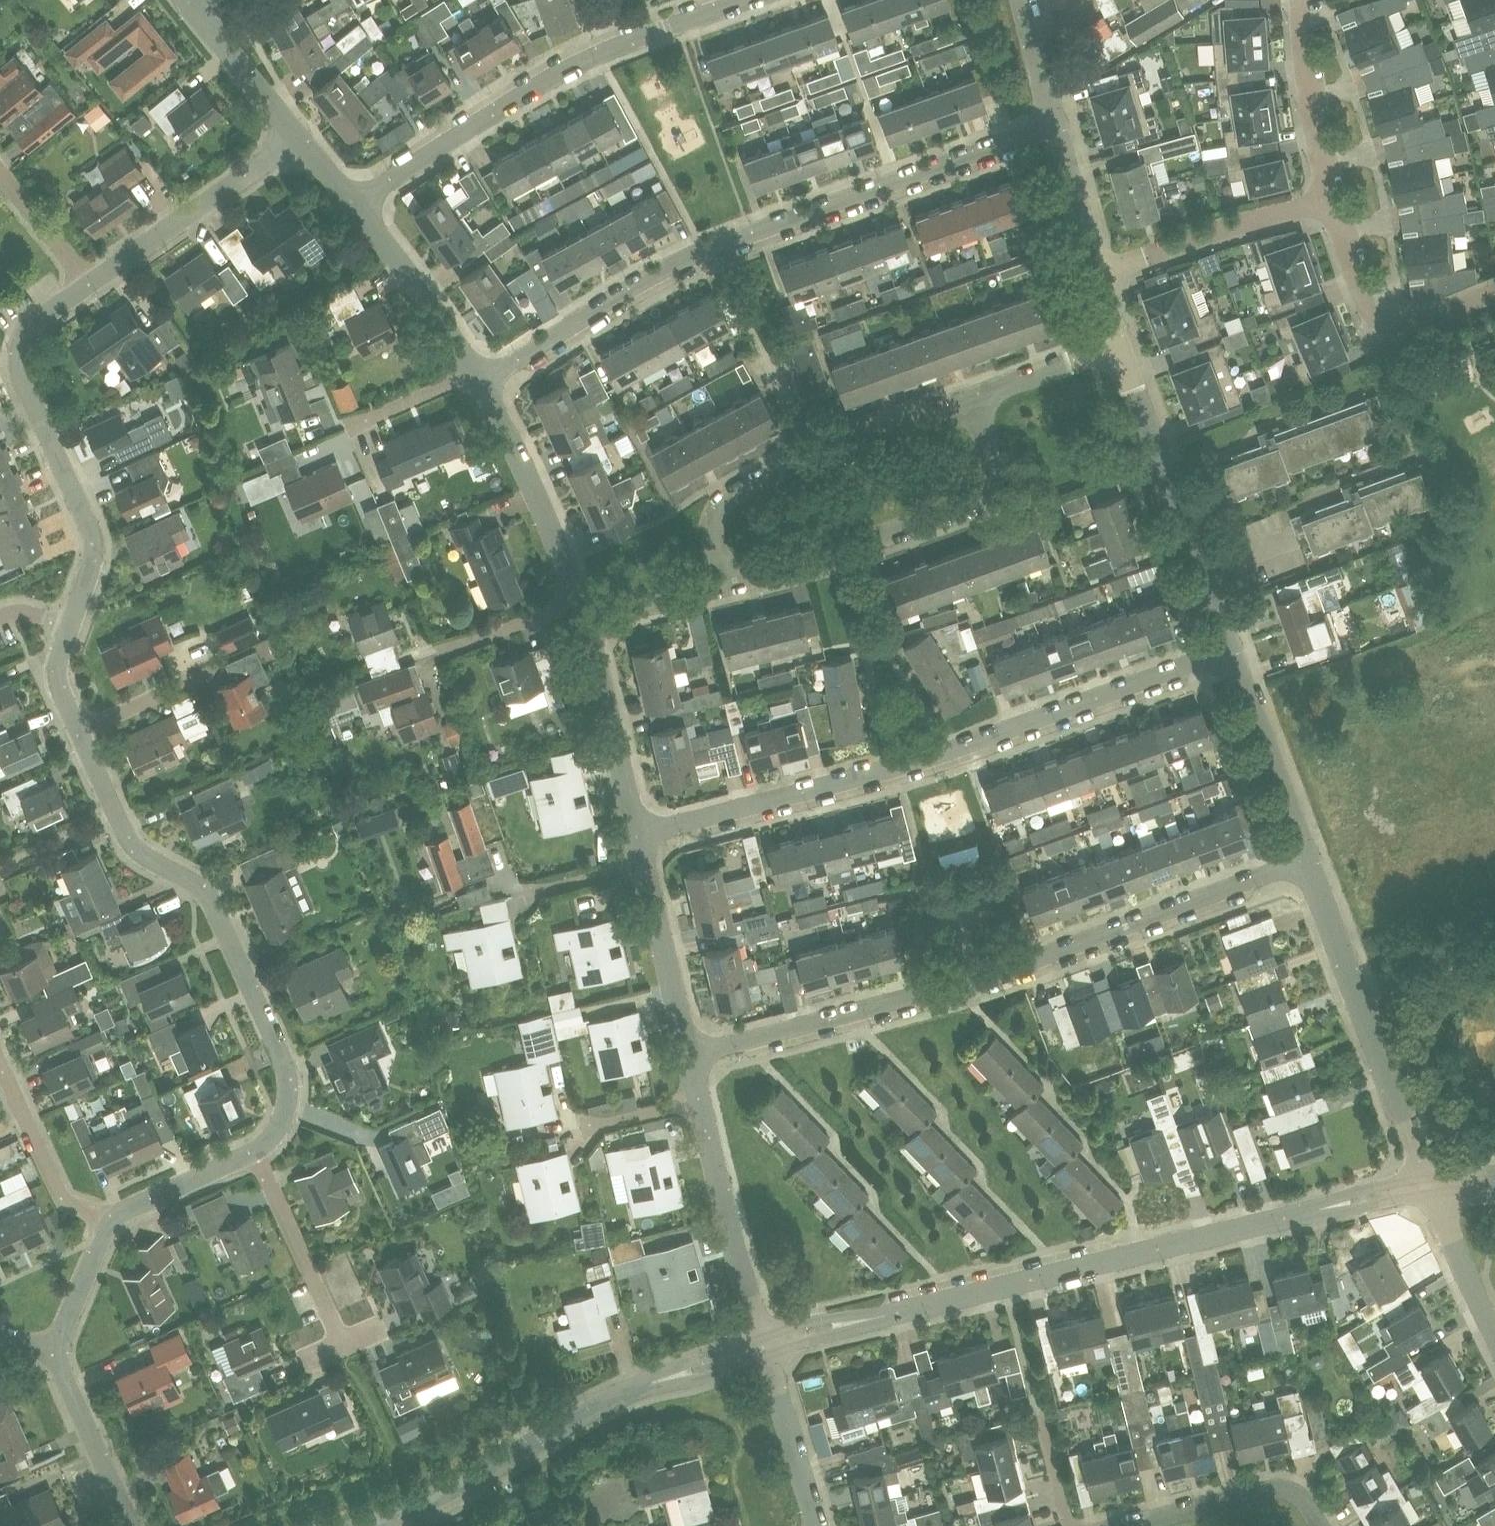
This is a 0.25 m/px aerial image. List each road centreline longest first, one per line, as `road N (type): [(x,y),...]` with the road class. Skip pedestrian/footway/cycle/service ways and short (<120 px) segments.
road 1 (tertiary): [(764,1344),(1429,1181)]
road 2 (residential): [(689,1051),(1049,951),(1307,860)]
road 3 (residential): [(478,383),(633,285),(708,249),(1055,127)]
road 4 (residential): [(637,834),(895,767),(1230,652)]
road 5 (residential): [(257,1152),(286,1111),(285,1062),(211,900),(126,836),(77,731)]
road 6 (residential): [(355,203),(541,83),(600,52),(745,0)]
road 7 (tertiary): [(365,1525),(449,1490),(618,1396),(764,1344)]
road 8 (residential): [(68,626),(94,554),(90,531),(20,353),(38,316),(91,283)]
road 9 (residential): [(724,580),(985,495),(992,451),(977,399)]
road 10 (residential): [(724,580),(711,535),(718,506),(811,453),(977,399)]
road 11 (residential): [(1429,1181),(1307,860)]
road 12 (residential): [(1230,652),(1116,344)]
road 13 (residential): [(91,283),(298,135)]
road 14 (residential): [(764,1344),(699,1098)]
road 15 (residential): [(1494,298),(1406,328),(1385,326),(1368,312),(1328,203)]
road 16 (residential): [(1328,203),(1092,271)]
road 17 (residential): [(577,598),(478,383)]
road 18 (residential): [(1320,1525),(1303,1497),(1269,1486),(1115,1525)]
road 19 (residential): [(637,834),(585,618)]
road 20 (residential): [(1307,860),(1230,652)]
road 21 (residential): [(344,1341),(257,1152)]
road 22 (residential): [(1328,203),(1303,0)]
road 23 (residential): [(471,371),(355,203)]
road 24 (residential): [(110,1222),(60,1196),(0,1065)]
road 25 (residential): [(689,1051),(644,862)]
road 26 (residential): [(816,1525),(764,1344)]
road 27 (residential): [(132,1525),(54,1354)]
road 28 (residential): [(298,135),(192,6)]
road 29 (residential): [(110,1222),(257,1152)]
road 30 (residential): [(1494,1323),(1429,1181)]
road 31 (residential): [(977,399),(1116,344)]
road 32 (residential): [(1092,271),(1055,127)]
road 33 (residential): [(91,283),(0,170)]
road 34 (residential): [(585,618),(724,580)]
road 35 (residential): [(54,1354),(110,1222)]
road 36 (residential): [(444,646),(577,598)]
road 37 (residential): [(1055,127),(1021,0)]
road 38 (residential): [(517,893),(644,862)]
road 39 (residential): [(77,731),(196,681)]
road 40 (residential): [(354,423),(471,371)]

